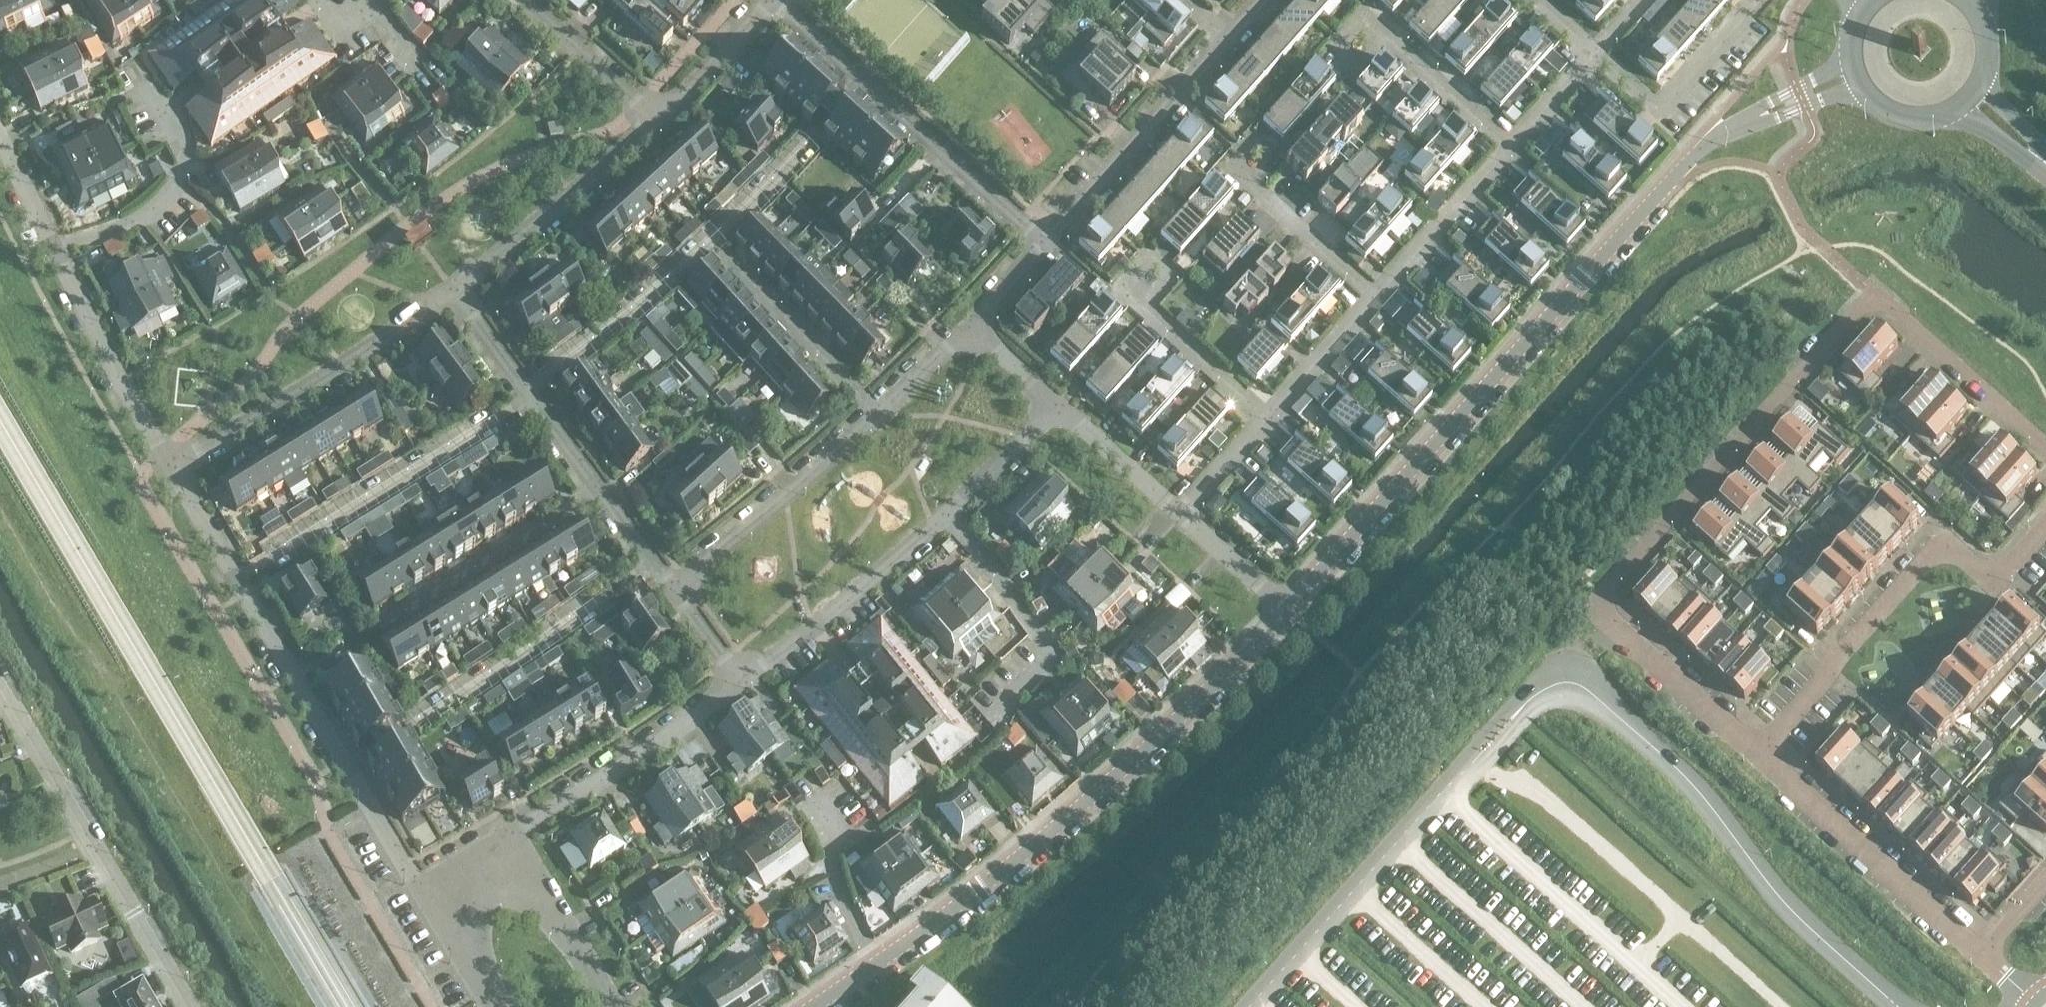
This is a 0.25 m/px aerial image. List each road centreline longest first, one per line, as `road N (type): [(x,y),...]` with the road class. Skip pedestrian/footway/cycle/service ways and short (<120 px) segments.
road 1 (residential): [(1760,752),(1608,616),(1604,603),(1860,305),(1895,311),(2045,444)]
road 2 (unclassified): [(1288,612),(1679,174),(1720,137),(1858,72)]
road 3 (residential): [(876,962),(980,893),(1159,743),(1288,612)]
road 4 (residential): [(1760,752),(1935,553),(1957,549),(1992,574),(2045,522)]
road 5 (residential): [(192,1006),(0,681)]
road 6 (residential): [(421,890),(237,581)]
road 7 (residential): [(237,581),(530,394)]
road 8 (residential): [(457,292),(172,472)]
road 9 (residential): [(1980,954),(1760,752)]
road 10 (residential): [(655,563),(416,721)]
road 11 (residential): [(1234,44),(1050,250)]
road 12 (residential): [(511,833),(744,685)]
road 13 (residential): [(675,591),(876,414)]
road 14 (residential): [(661,120),(457,292)]
road 15 (residential): [(744,685),(949,517)]
road 16 (residential): [(949,517),(1058,660),(995,710)]
road 17 (residential): [(601,490),(383,622)]
road 18 (residential): [(1050,250),(863,79)]
road 19 (residential): [(172,472),(59,252)]
road 20 (residential): [(59,252),(130,225),(158,208),(180,179),(184,141),(153,89)]
road 21 (residential): [(712,246),(876,414)]
road 22 (residential): [(530,394),(712,246)]
road 23 (residential): [(1598,52),(1658,109),(1755,0)]
road 24 (residential): [(712,246),(863,79)]
road 25 (residential): [(1512,146),(1374,297)]
road 26 (residential): [(511,833),(612,1006)]
road 27 (unknown): [(166,110),(323,1)]
road 28 (residential): [(1264,418),(1126,290)]
road 29 (residential): [(1512,146),(1371,24)]
road 30 (residential): [(661,120),(522,0)]
road 31 (residential): [(1374,297),(1250,182)]
road 32 (residential): [(776,0),(661,120)]
road 33 (residential): [(876,962),(815,810)]
road 34 (residential): [(1374,297),(1264,418)]
road 35 (residential): [(1179,510),(1055,409)]
road 36 (residential): [(949,517),(1055,409)]
road 37 (residential): [(1288,612),(1179,510)]
road 38 (residential): [(494,1006),(421,890)]
road 39 (tertiary): [(1858,72),(1880,104),(1917,118),(1970,97)]
road 40 (residential): [(59,252),(0,136)]
road 41 (residential): [(876,414),(973,329)]
road 42 (residential): [(1598,52),(1512,146)]
road 43 (residential): [(237,581),(172,472)]
road 44 (residential): [(530,394),(457,292)]
road 45 (residential): [(1264,418),(1179,510)]

